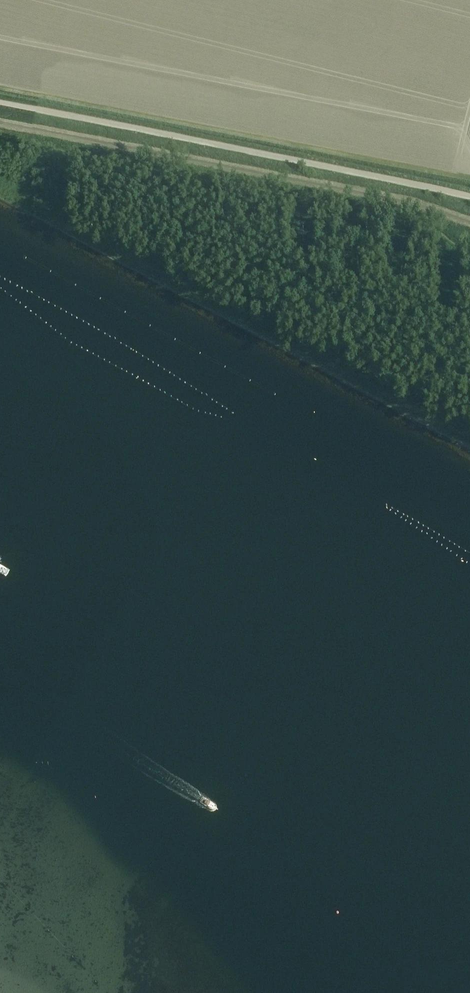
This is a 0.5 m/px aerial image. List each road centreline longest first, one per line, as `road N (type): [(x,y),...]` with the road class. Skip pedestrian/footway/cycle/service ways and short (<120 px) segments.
road 1 (track): [(0,102),(469,195)]

